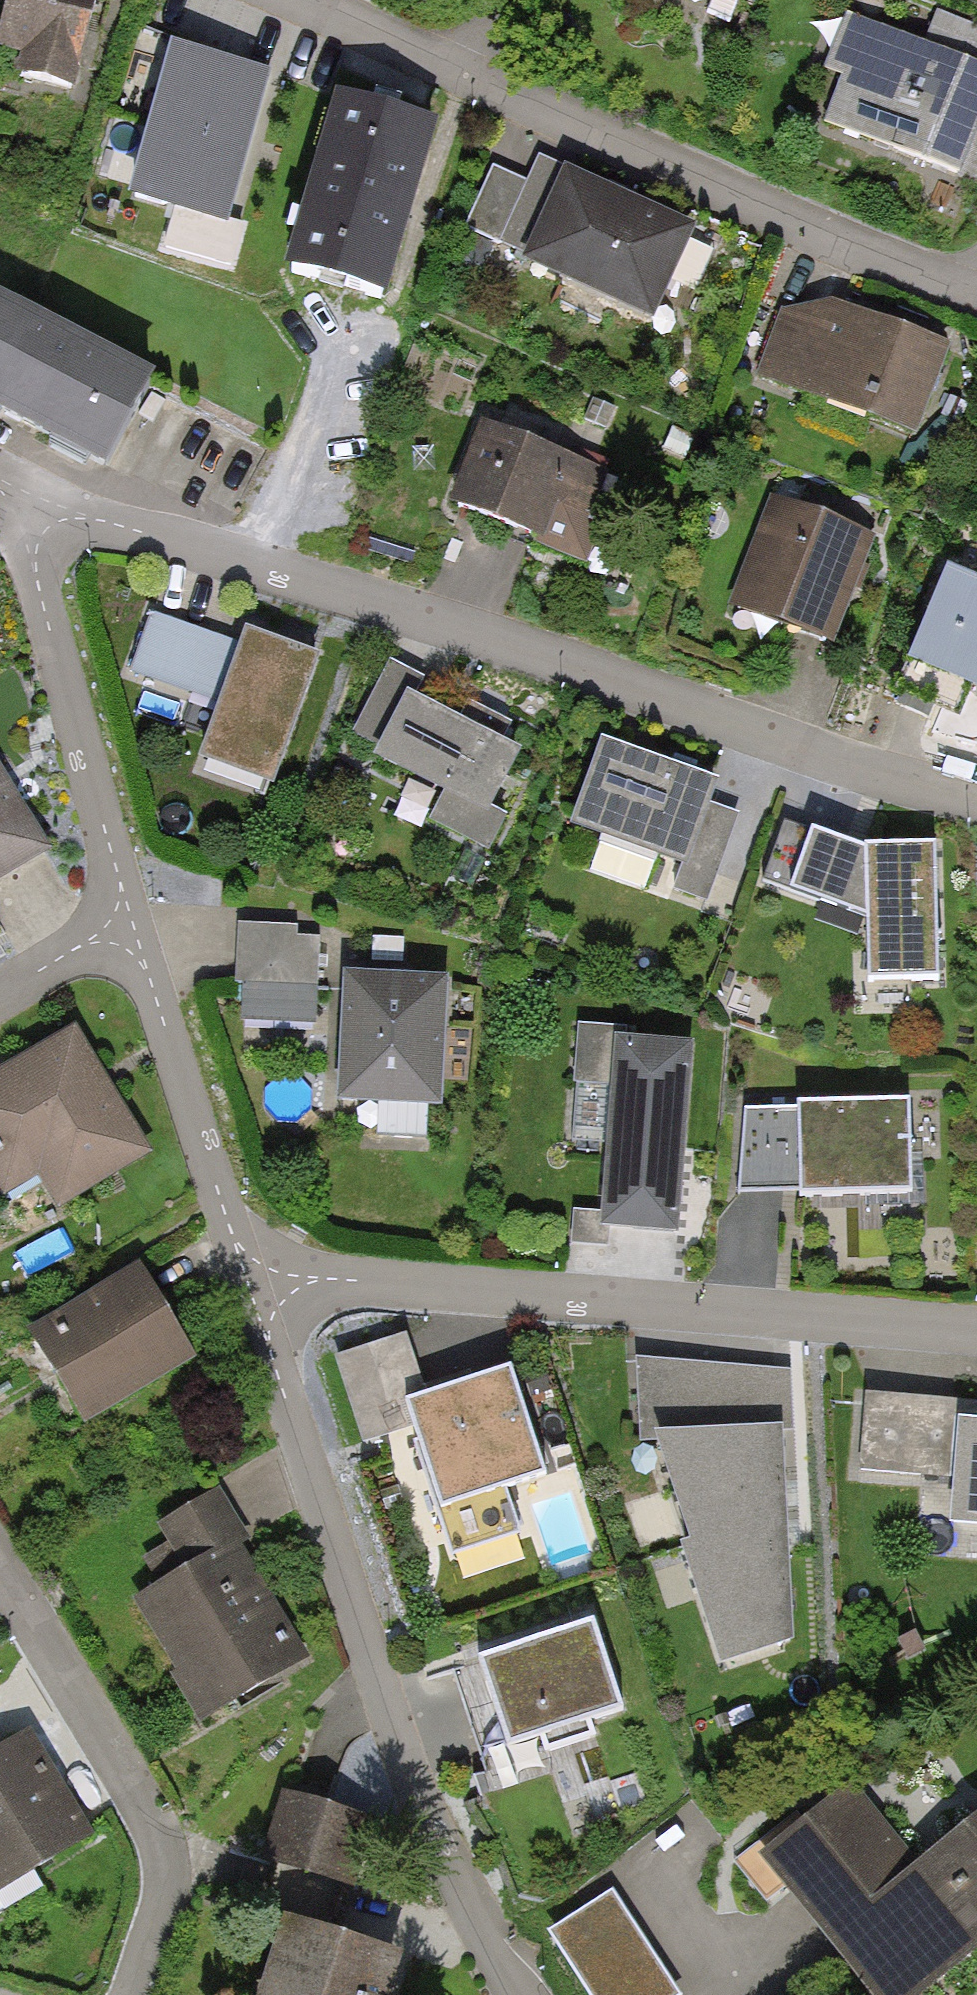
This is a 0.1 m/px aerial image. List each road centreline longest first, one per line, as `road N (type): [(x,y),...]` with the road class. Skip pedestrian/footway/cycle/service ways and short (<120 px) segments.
road 1 (residential): [(14,501),(976,800)]
road 2 (residential): [(518,1994),(437,1835),(392,1719),(250,1284)]
road 3 (residential): [(250,1284),(976,1342)]
road 4 (residential): [(459,78),(974,301)]
road 5 (residential): [(137,1994),(164,1877),(151,1826),(0,1570)]
road 6 (residential): [(130,927),(14,501)]
road 7 (residential): [(250,1284),(130,927)]
road 8 (residential): [(282,0),(459,78)]
road 9 (residential): [(0,1008),(130,927)]

